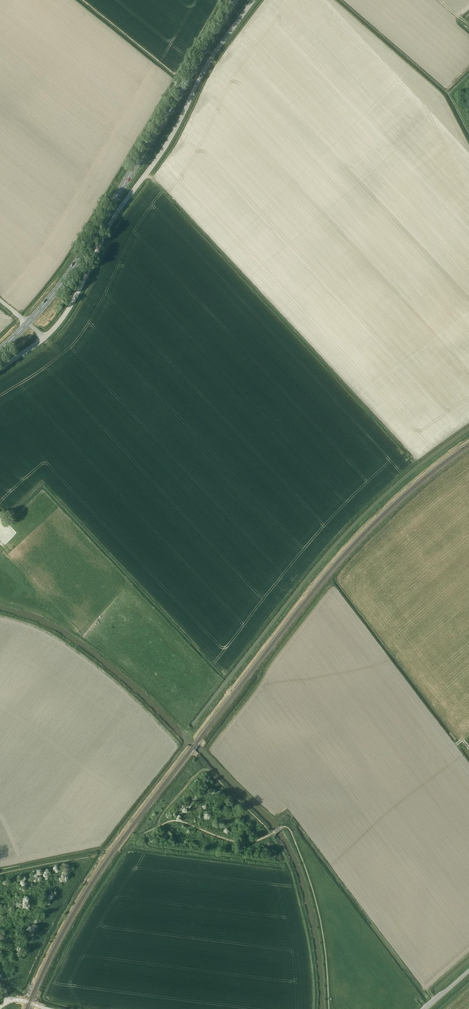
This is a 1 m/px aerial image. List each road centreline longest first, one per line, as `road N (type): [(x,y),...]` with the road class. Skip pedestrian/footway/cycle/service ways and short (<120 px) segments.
road 1 (unclassified): [(0,367),(59,323),(118,210),(254,0)]
road 2 (primary): [(0,349),(75,266),(233,0)]

